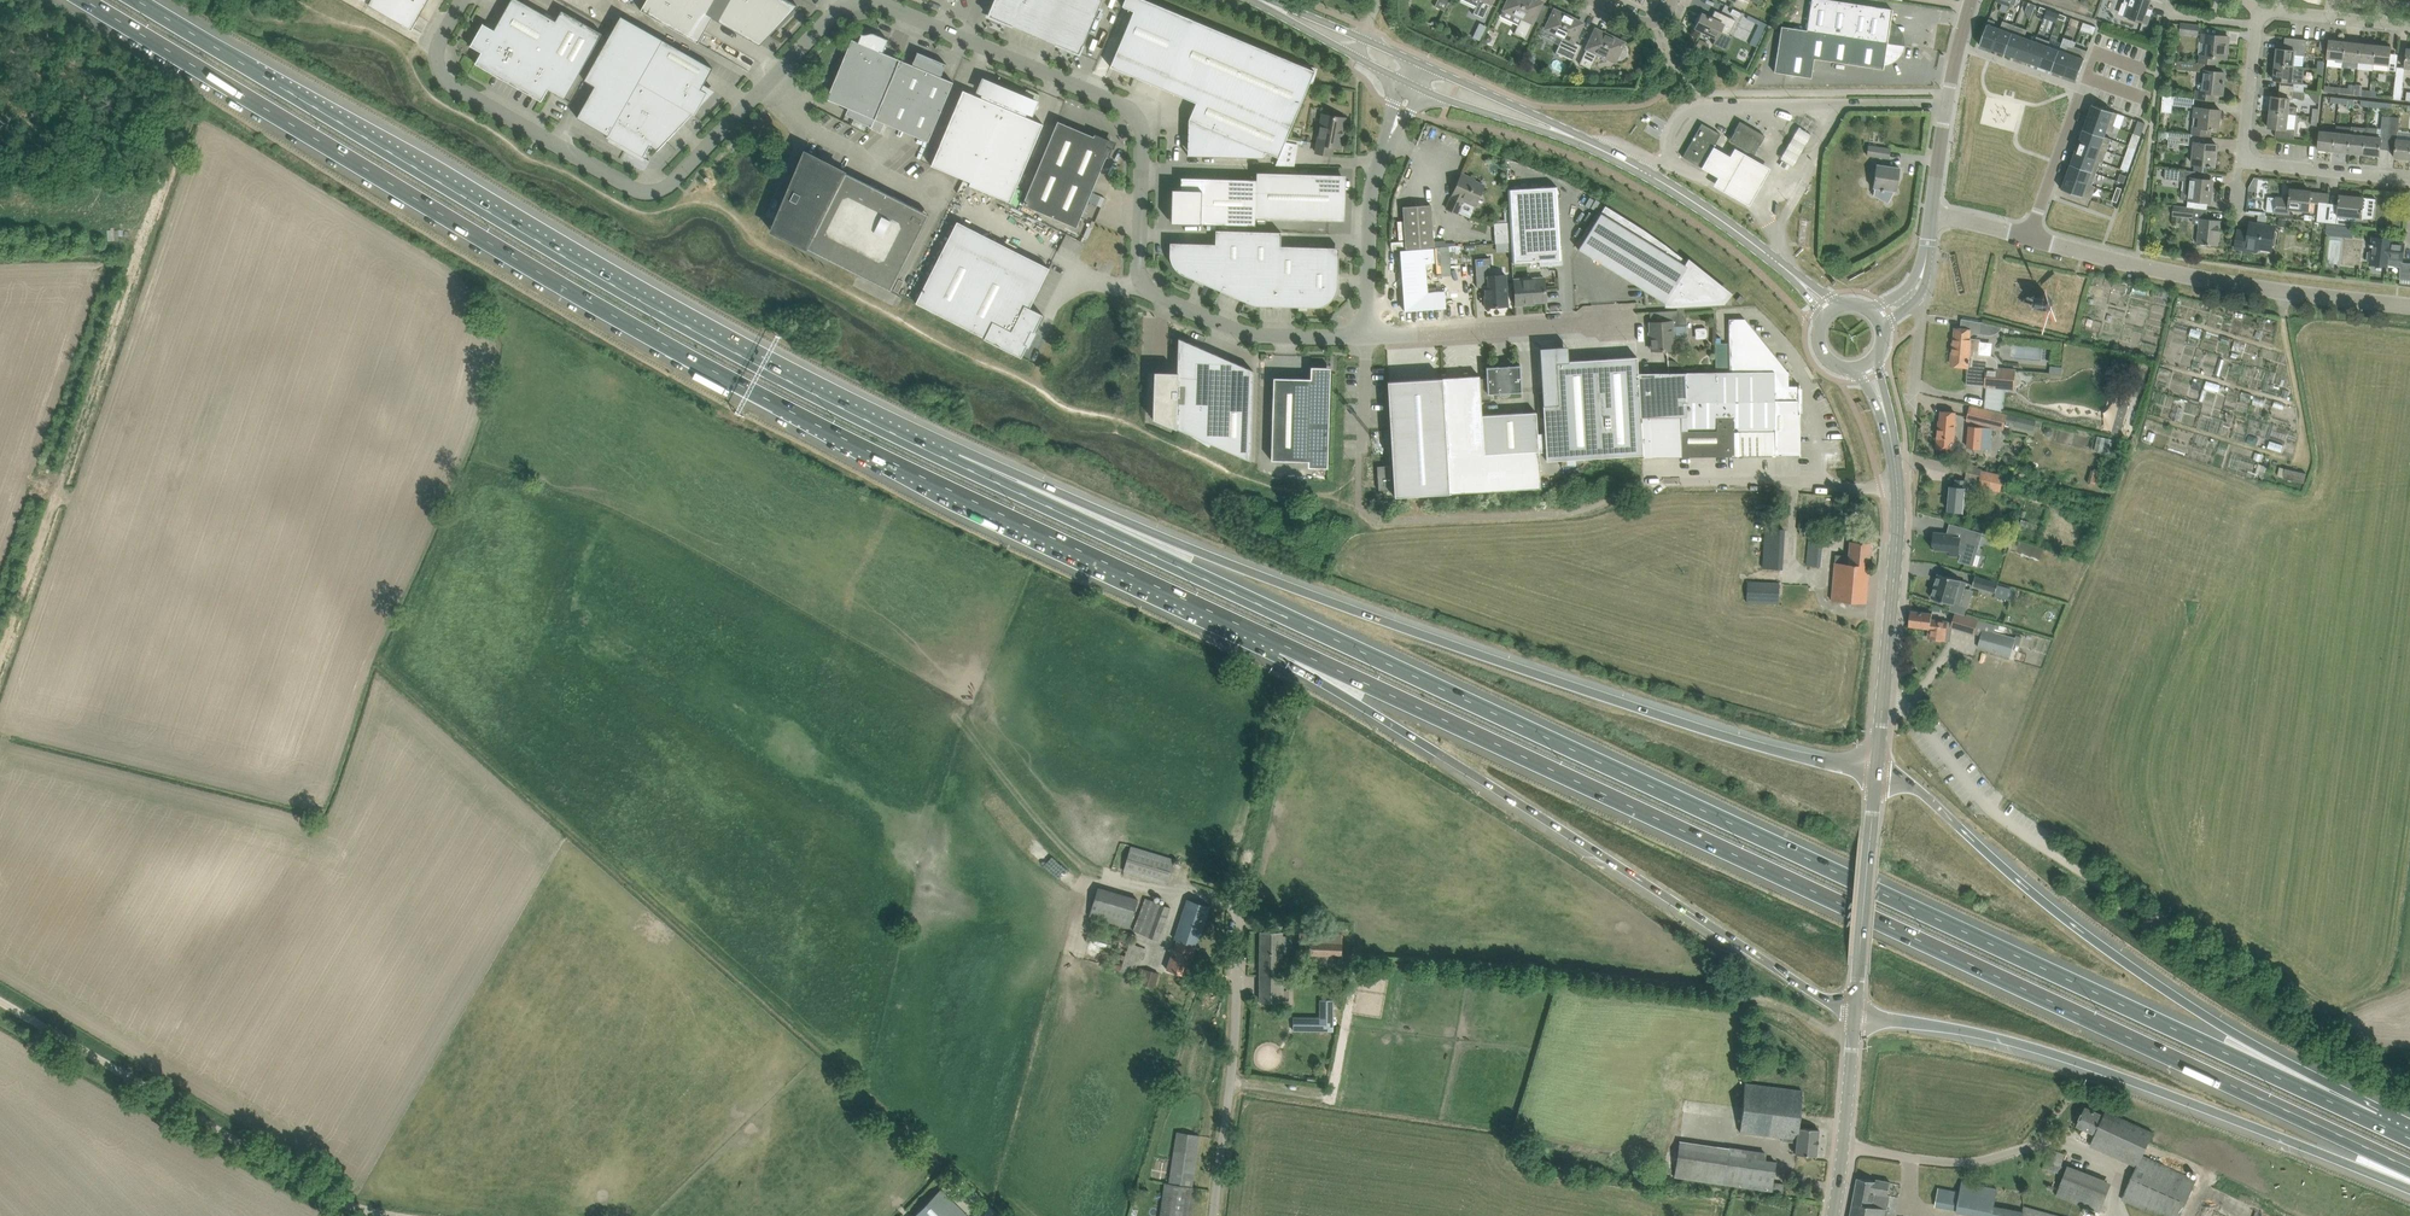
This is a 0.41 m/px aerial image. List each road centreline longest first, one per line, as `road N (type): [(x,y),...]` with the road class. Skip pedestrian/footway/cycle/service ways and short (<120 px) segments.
road 1 (motorway): [(2373,1121),(952,461)]
road 2 (motorway): [(83,0),(688,359),(1282,645)]
road 3 (unclassified): [(461,0),(438,41),(445,82),(636,190),(658,192),(838,16),(869,2),(1131,113),(1141,129),(1142,274),(1164,297),(1259,335),(1367,337)]
road 4 (motorway): [(1282,645),(2409,1167)]
road 5 (motorway): [(1877,773),(1589,692),(952,461)]
road 6 (motorway): [(952,461),(696,333),(136,0)]
road 7 (motorway): [(1282,645),(1360,705),(1855,1012)]
road 8 (motorway): [(2373,1121),(2047,907),(1931,801),(1877,773)]
road 9 (motorway): [(1855,1012),(2047,1053),(2409,1187)]
road 10 (unclassified): [(448,1215),(336,1190),(0,994)]
road 11 (track): [(1992,815),(2409,1086)]
road 12 (residential): [(2029,238),(2183,277),(2409,306)]
road 13 (unclassified): [(1220,1215),(1246,897)]
road 14 (secondary): [(1883,706),(1900,515),(1892,437)]
road 15 (unclassified): [(1367,337),(1371,204),(1413,83)]
road 16 (unclassified): [(1367,337),(1623,324)]
road 17 (secondary): [(1855,1012),(1877,773)]
road 18 (unclassified): [(1649,482),(1882,490)]
road 19 (secondary): [(1771,256),(1700,205),(1578,139)]
road 20 (unclassified): [(1930,212),(1973,0)]
road 21 (tertiary): [(1834,1215),(1855,1012)]
road 22 (secondary): [(1423,64),(1259,1)]
road 23 (secondary): [(1259,1),(1413,83)]
road 24 (secondary): [(1413,83),(1578,139)]
road 25 (track): [(0,658),(57,495)]
road 26 (secondary): [(1578,139),(1423,64)]
road 27 (unclassified): [(2409,178),(2245,161)]
road 28 (residential): [(2029,238),(2084,88)]
road 29 (unclassified): [(1992,815),(1909,718),(1883,706)]
road 30 (residential): [(2409,26),(2261,10)]
road 31 (unclassified): [(2245,161),(2257,24)]

